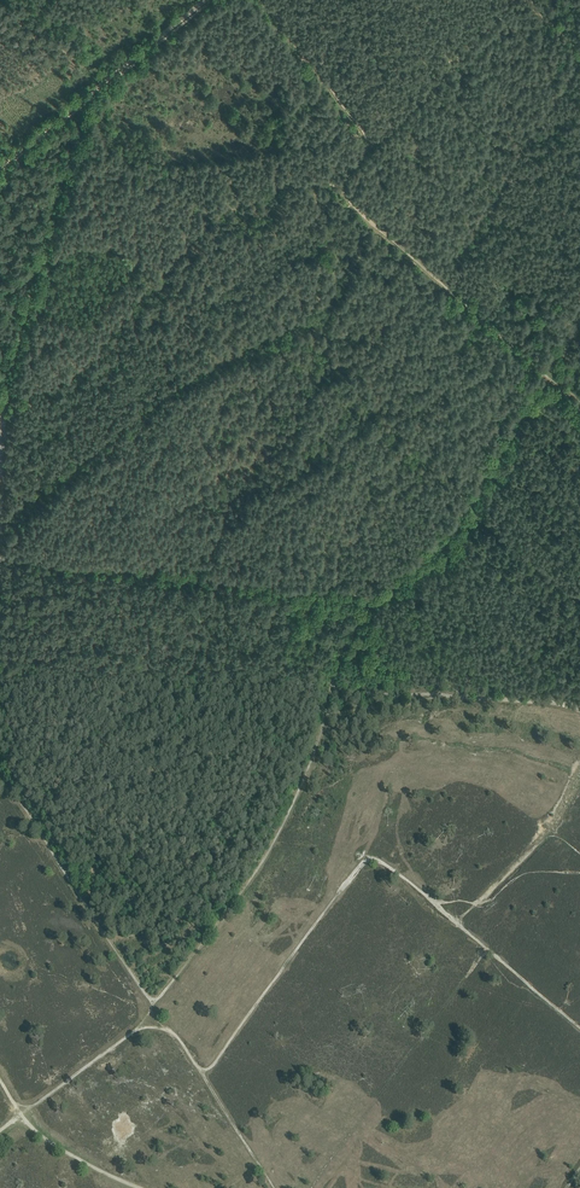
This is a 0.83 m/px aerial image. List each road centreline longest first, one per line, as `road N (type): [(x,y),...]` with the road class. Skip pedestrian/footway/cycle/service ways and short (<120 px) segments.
road 1 (track): [(543,374),(454,517),(366,610),(325,686),(321,722),(280,831),(154,1006)]
road 2 (track): [(5,389),(37,402),(63,381),(219,211),(322,181),(338,185)]
road 3 (track): [(154,1006),(0,763)]
road 4 (track): [(338,185),(543,374)]
road 5 (track): [(579,705),(325,686)]
road 6 (track): [(372,145),(512,0)]
road 7 (track): [(372,145),(263,0)]
road 8 (track): [(18,1113),(154,1006)]
road 9 (track): [(0,168),(117,71)]
road 10 (track): [(18,1113),(45,1139),(143,1187)]

